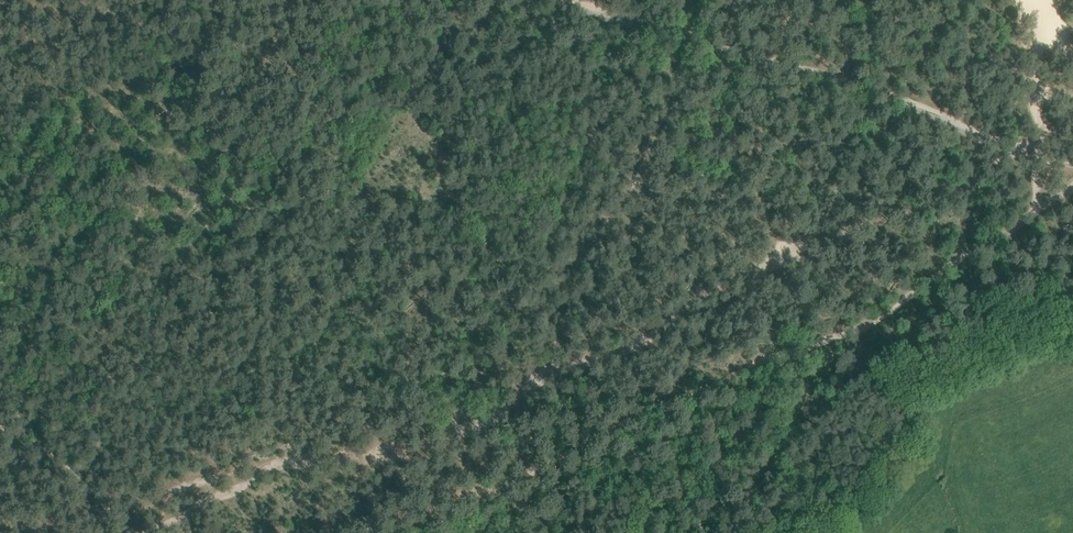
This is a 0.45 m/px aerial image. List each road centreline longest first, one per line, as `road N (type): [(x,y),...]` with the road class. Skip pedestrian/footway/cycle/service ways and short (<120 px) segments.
road 1 (track): [(1002,150),(920,209),(784,254),(700,296),(640,345),(538,376),(463,433),(414,450),(291,461),(134,532)]
road 2 (track): [(414,532),(613,426),(890,314),(1036,210)]

